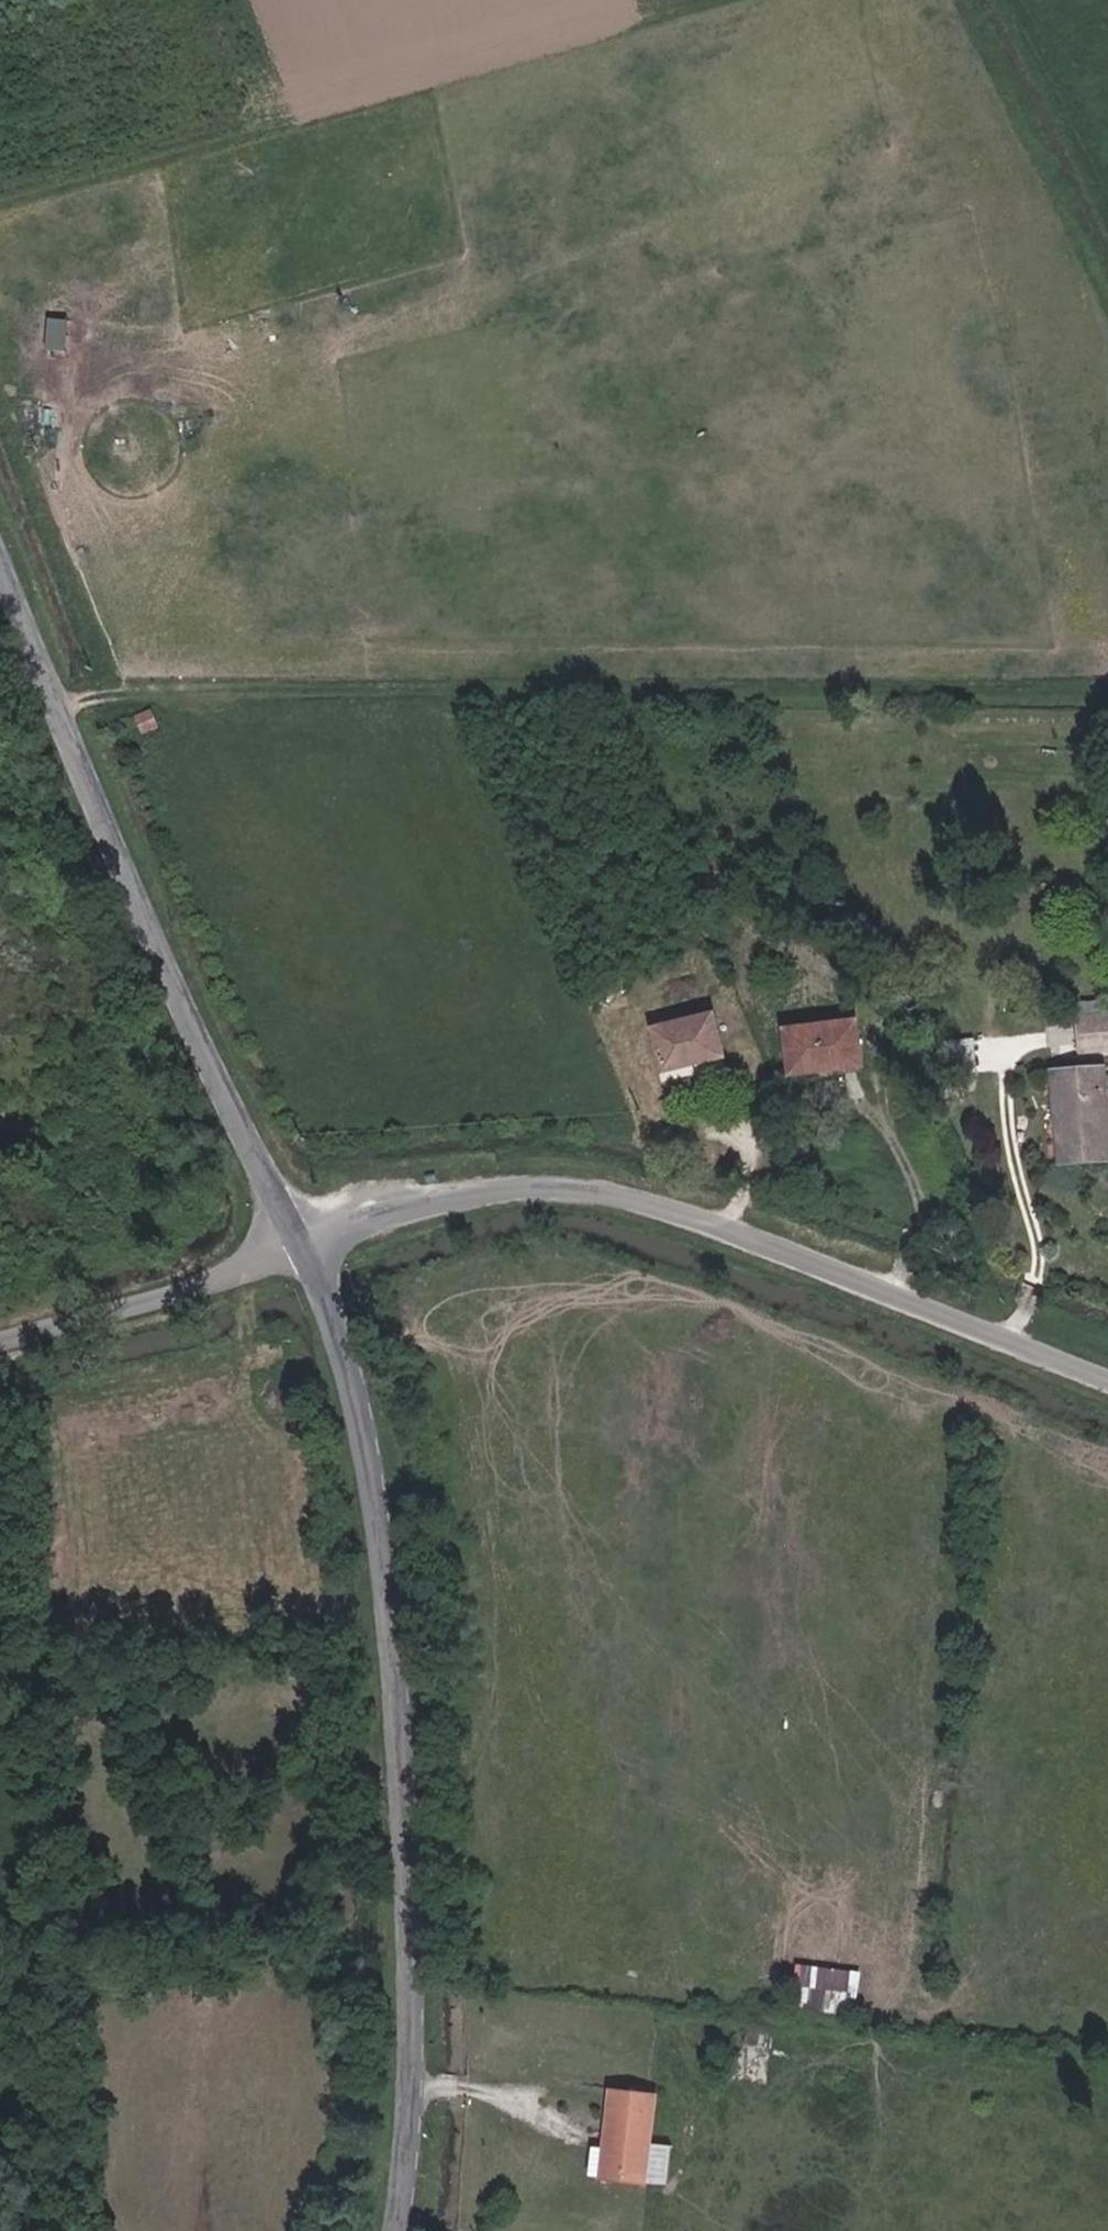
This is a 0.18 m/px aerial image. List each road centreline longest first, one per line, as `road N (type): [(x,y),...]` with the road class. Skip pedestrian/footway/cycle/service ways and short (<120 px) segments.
road 1 (tertiary): [(300,1245),(338,1323),(363,1415),(425,1808),(427,2106),(403,2230)]
road 2 (unclassified): [(300,1245),(371,1219),(520,1189),(620,1197),(666,1208),(1107,1379)]
road 3 (tertiary): [(0,557),(146,911),(300,1245)]
road 4 (unclassified): [(0,1338),(300,1245)]

